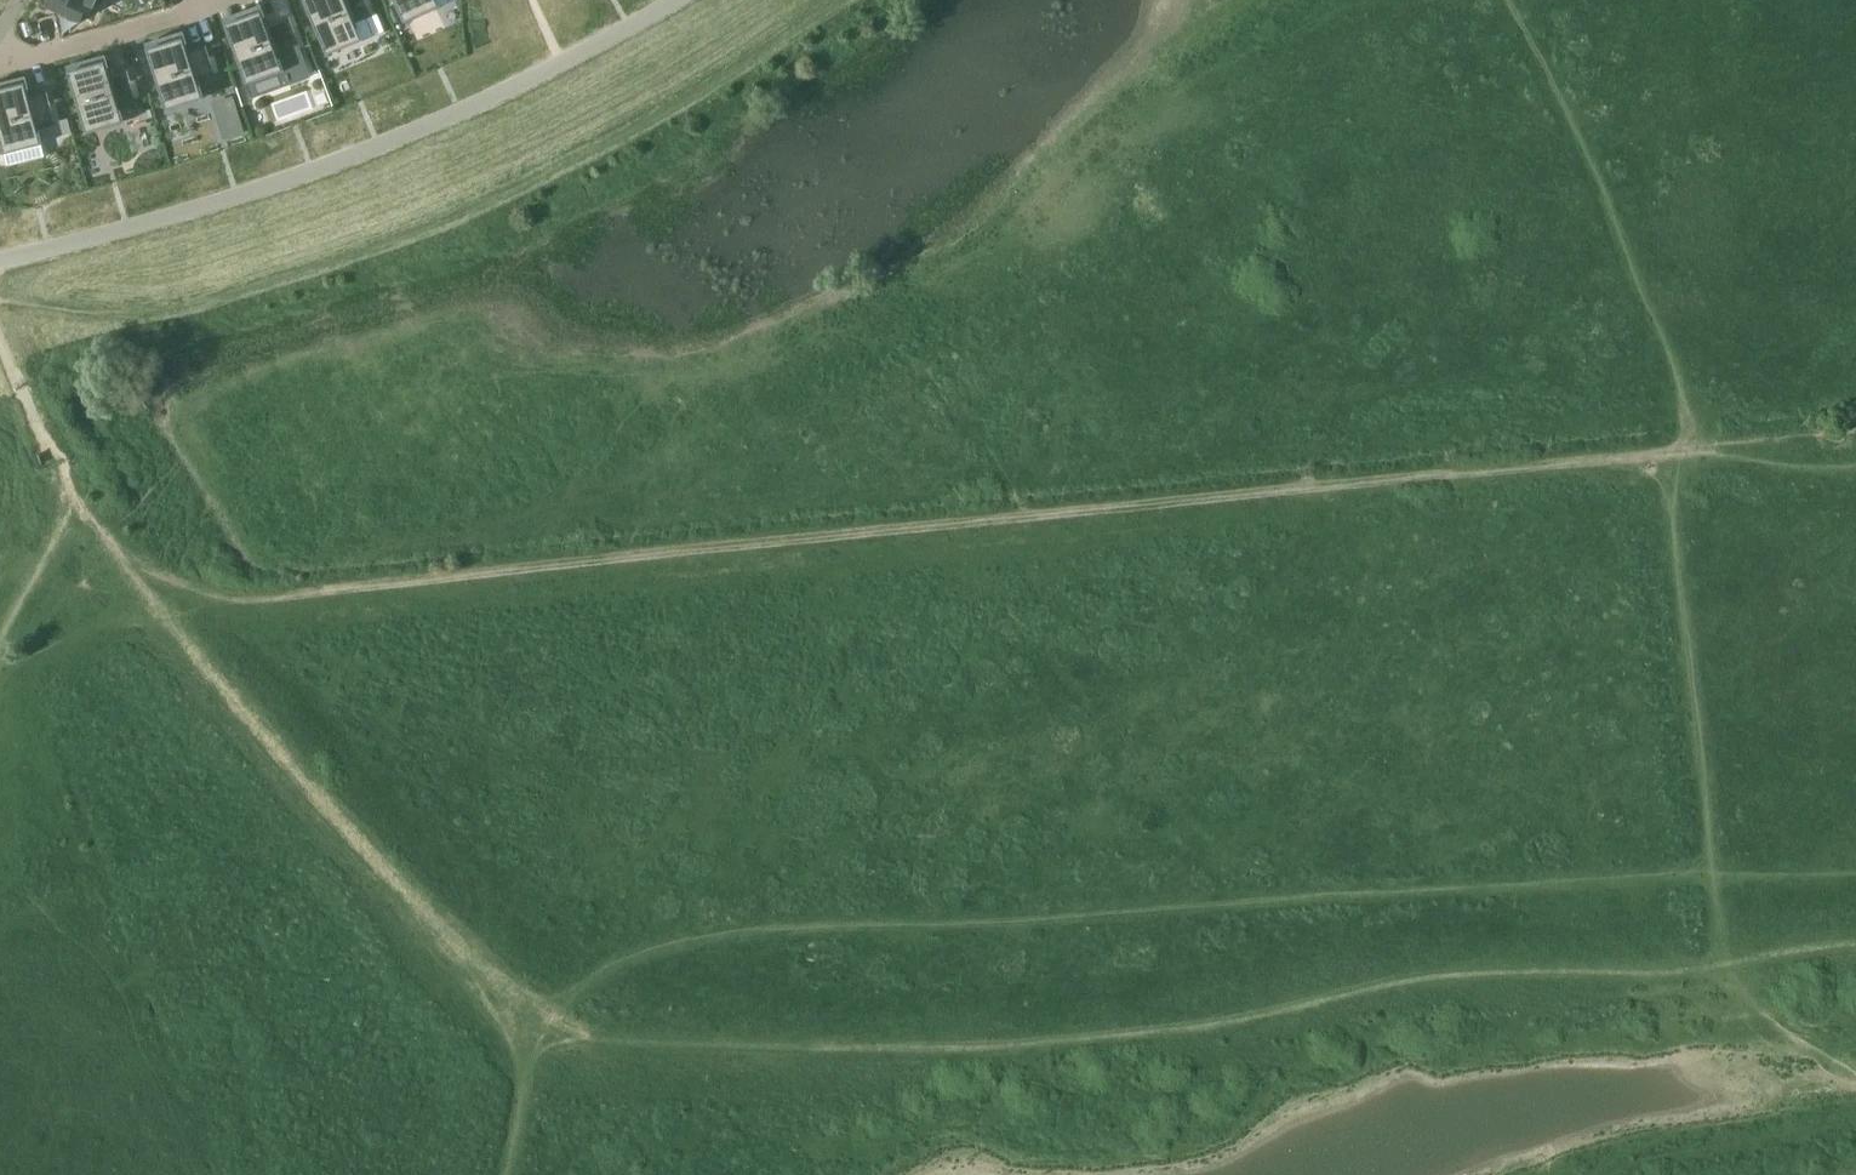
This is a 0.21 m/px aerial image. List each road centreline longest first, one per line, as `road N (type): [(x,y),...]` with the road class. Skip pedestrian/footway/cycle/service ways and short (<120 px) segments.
road 1 (track): [(0,343),(70,493),(251,726),(369,869),(549,1020)]
road 2 (unclassified): [(0,264),(361,154),(466,112),(680,0)]
road 3 (residential): [(226,0),(32,58),(0,40)]

